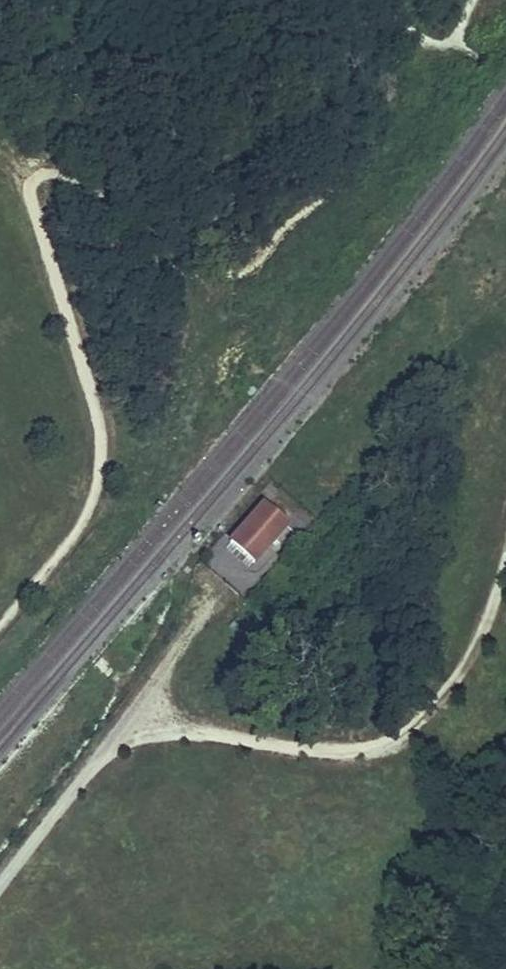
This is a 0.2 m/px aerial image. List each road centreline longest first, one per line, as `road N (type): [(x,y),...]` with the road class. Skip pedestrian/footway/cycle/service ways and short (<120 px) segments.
road 1 (track): [(0,625),(83,519),(100,462),(94,407),(31,203),(33,180),(59,173),(123,192),(156,230),(209,257),(250,246),(323,184),(342,139),(338,82),(358,42),(398,27),(451,29)]
road 2 (track): [(152,732),(284,748),(401,740),(448,702),(491,628),(505,568)]

